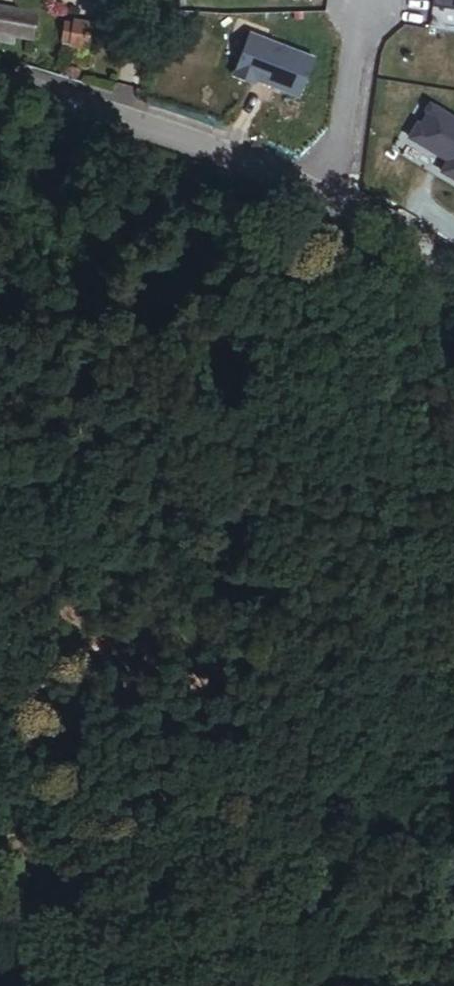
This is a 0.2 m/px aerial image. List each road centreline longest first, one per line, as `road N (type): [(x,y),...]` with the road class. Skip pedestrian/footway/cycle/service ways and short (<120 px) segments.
road 1 (residential): [(0,86),(259,177),(453,274)]
road 2 (track): [(167,985),(0,914)]

